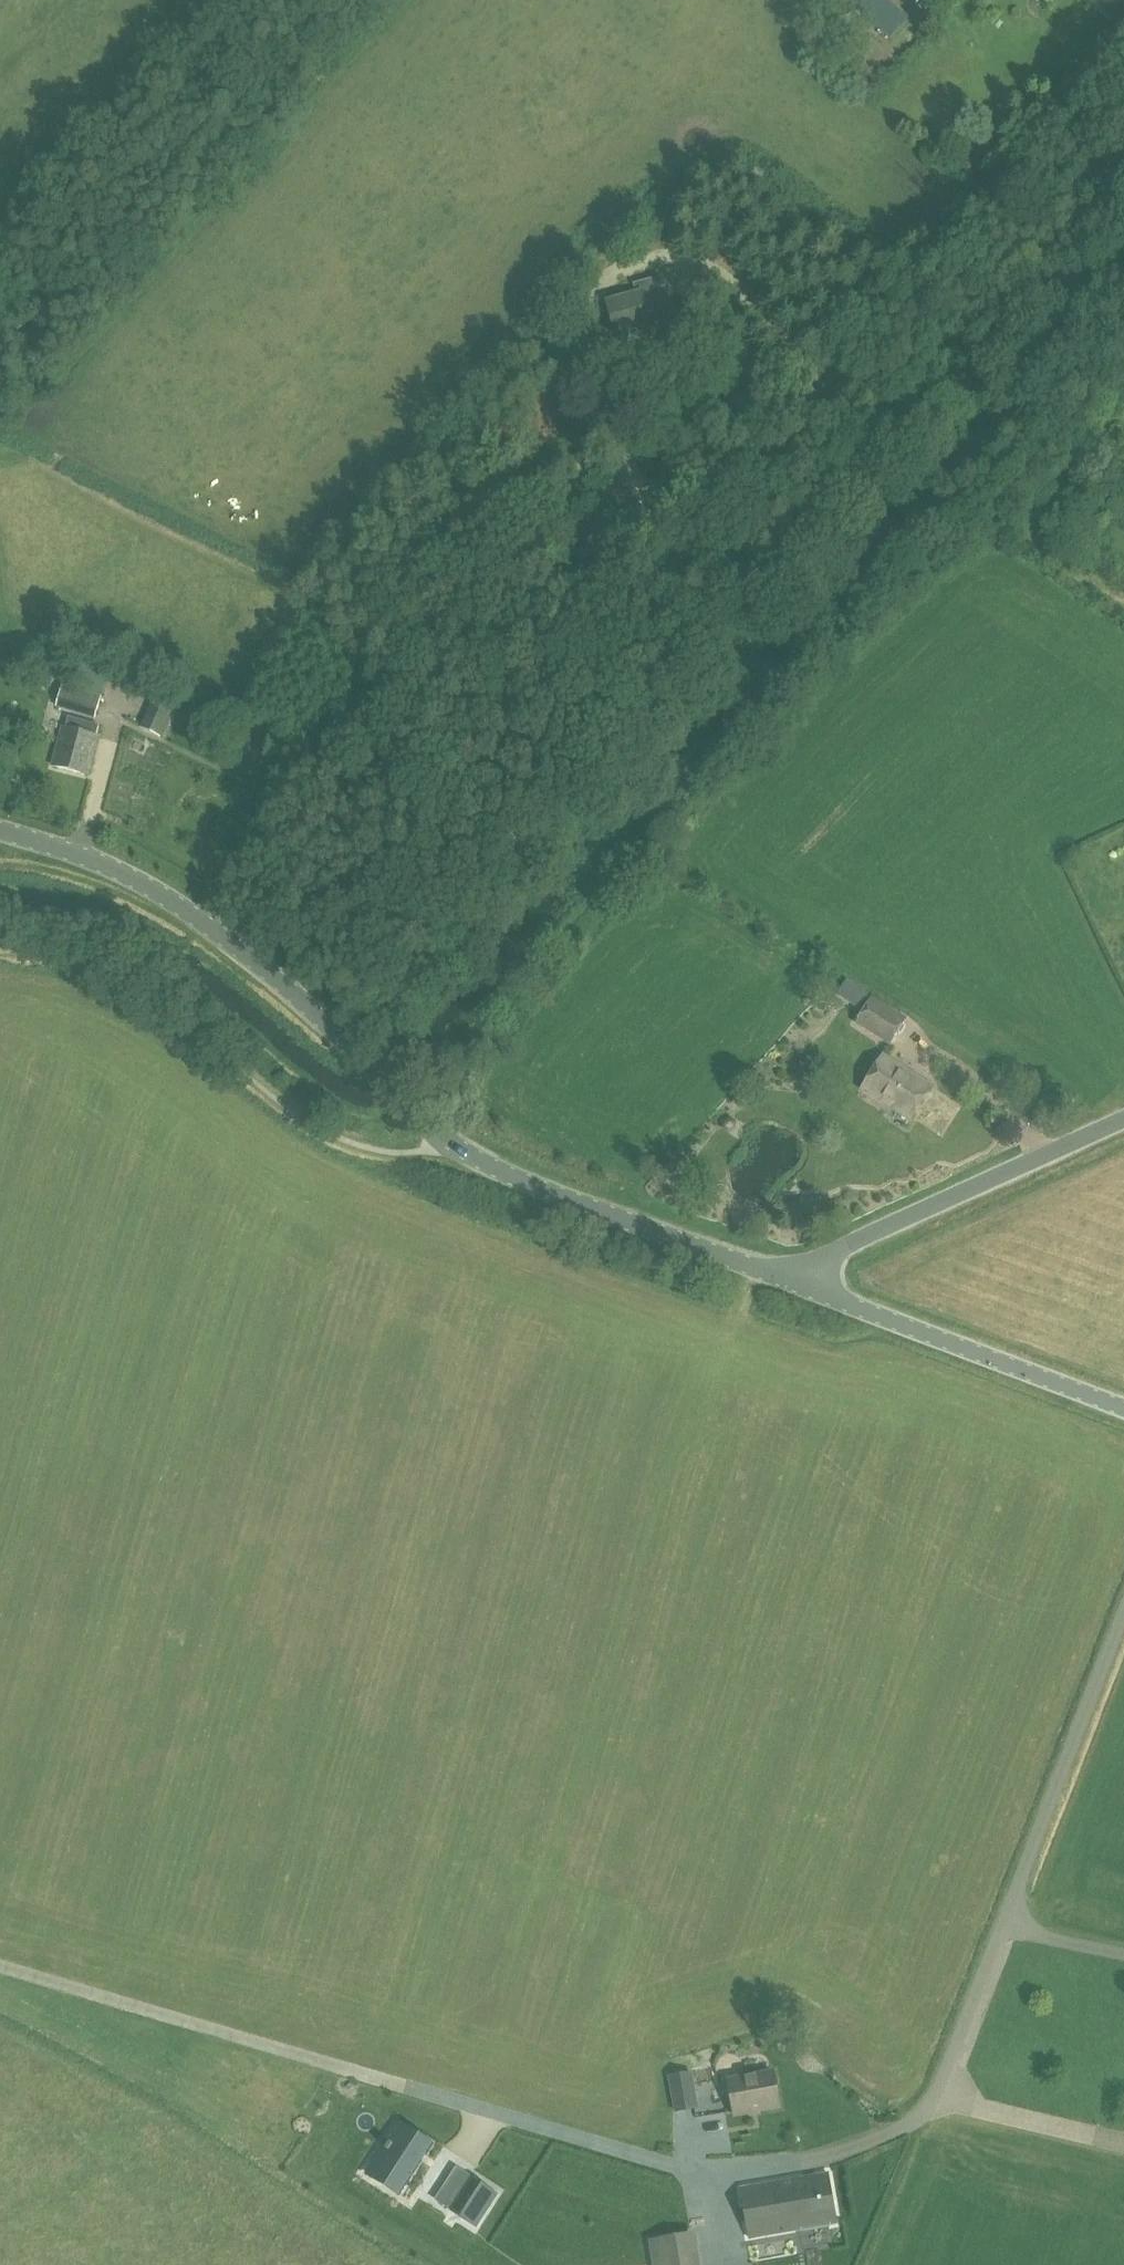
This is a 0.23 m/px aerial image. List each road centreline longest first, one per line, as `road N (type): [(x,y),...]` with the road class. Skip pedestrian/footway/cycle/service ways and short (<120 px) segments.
road 1 (track): [(1123,53),(608,608),(556,652),(347,759),(204,922)]
road 2 (tertiary): [(777,1276),(486,1163),(431,1126),(288,988),(204,922),(103,863),(0,830)]
road 3 (track): [(0,1967),(366,2077)]
road 4 (unclassified): [(777,1276),(1123,1120)]
road 5 (tertiary): [(1123,1408),(777,1276)]
road 6 (track): [(923,2117),(862,2264)]

